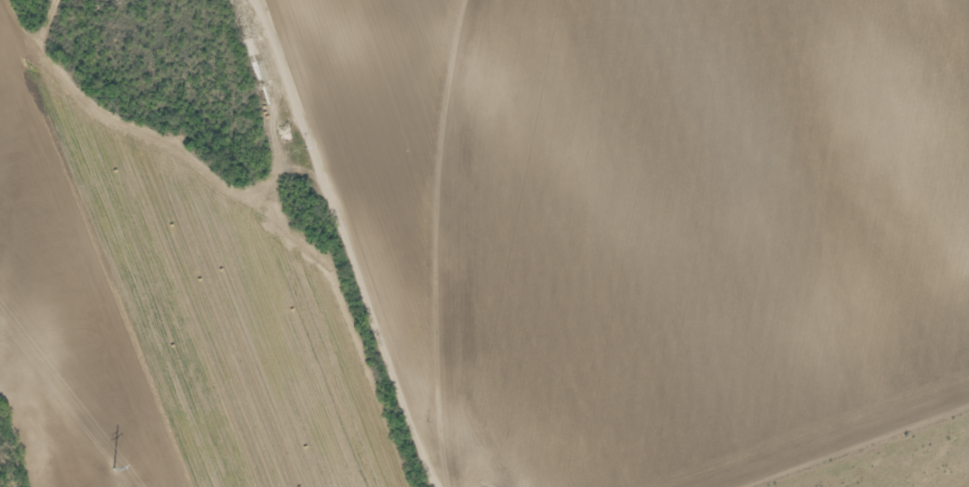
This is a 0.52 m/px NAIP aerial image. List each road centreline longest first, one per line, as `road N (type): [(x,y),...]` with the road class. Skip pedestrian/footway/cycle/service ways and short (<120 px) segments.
road 1 (residential): [(442,486),(399,387),(266,0)]

